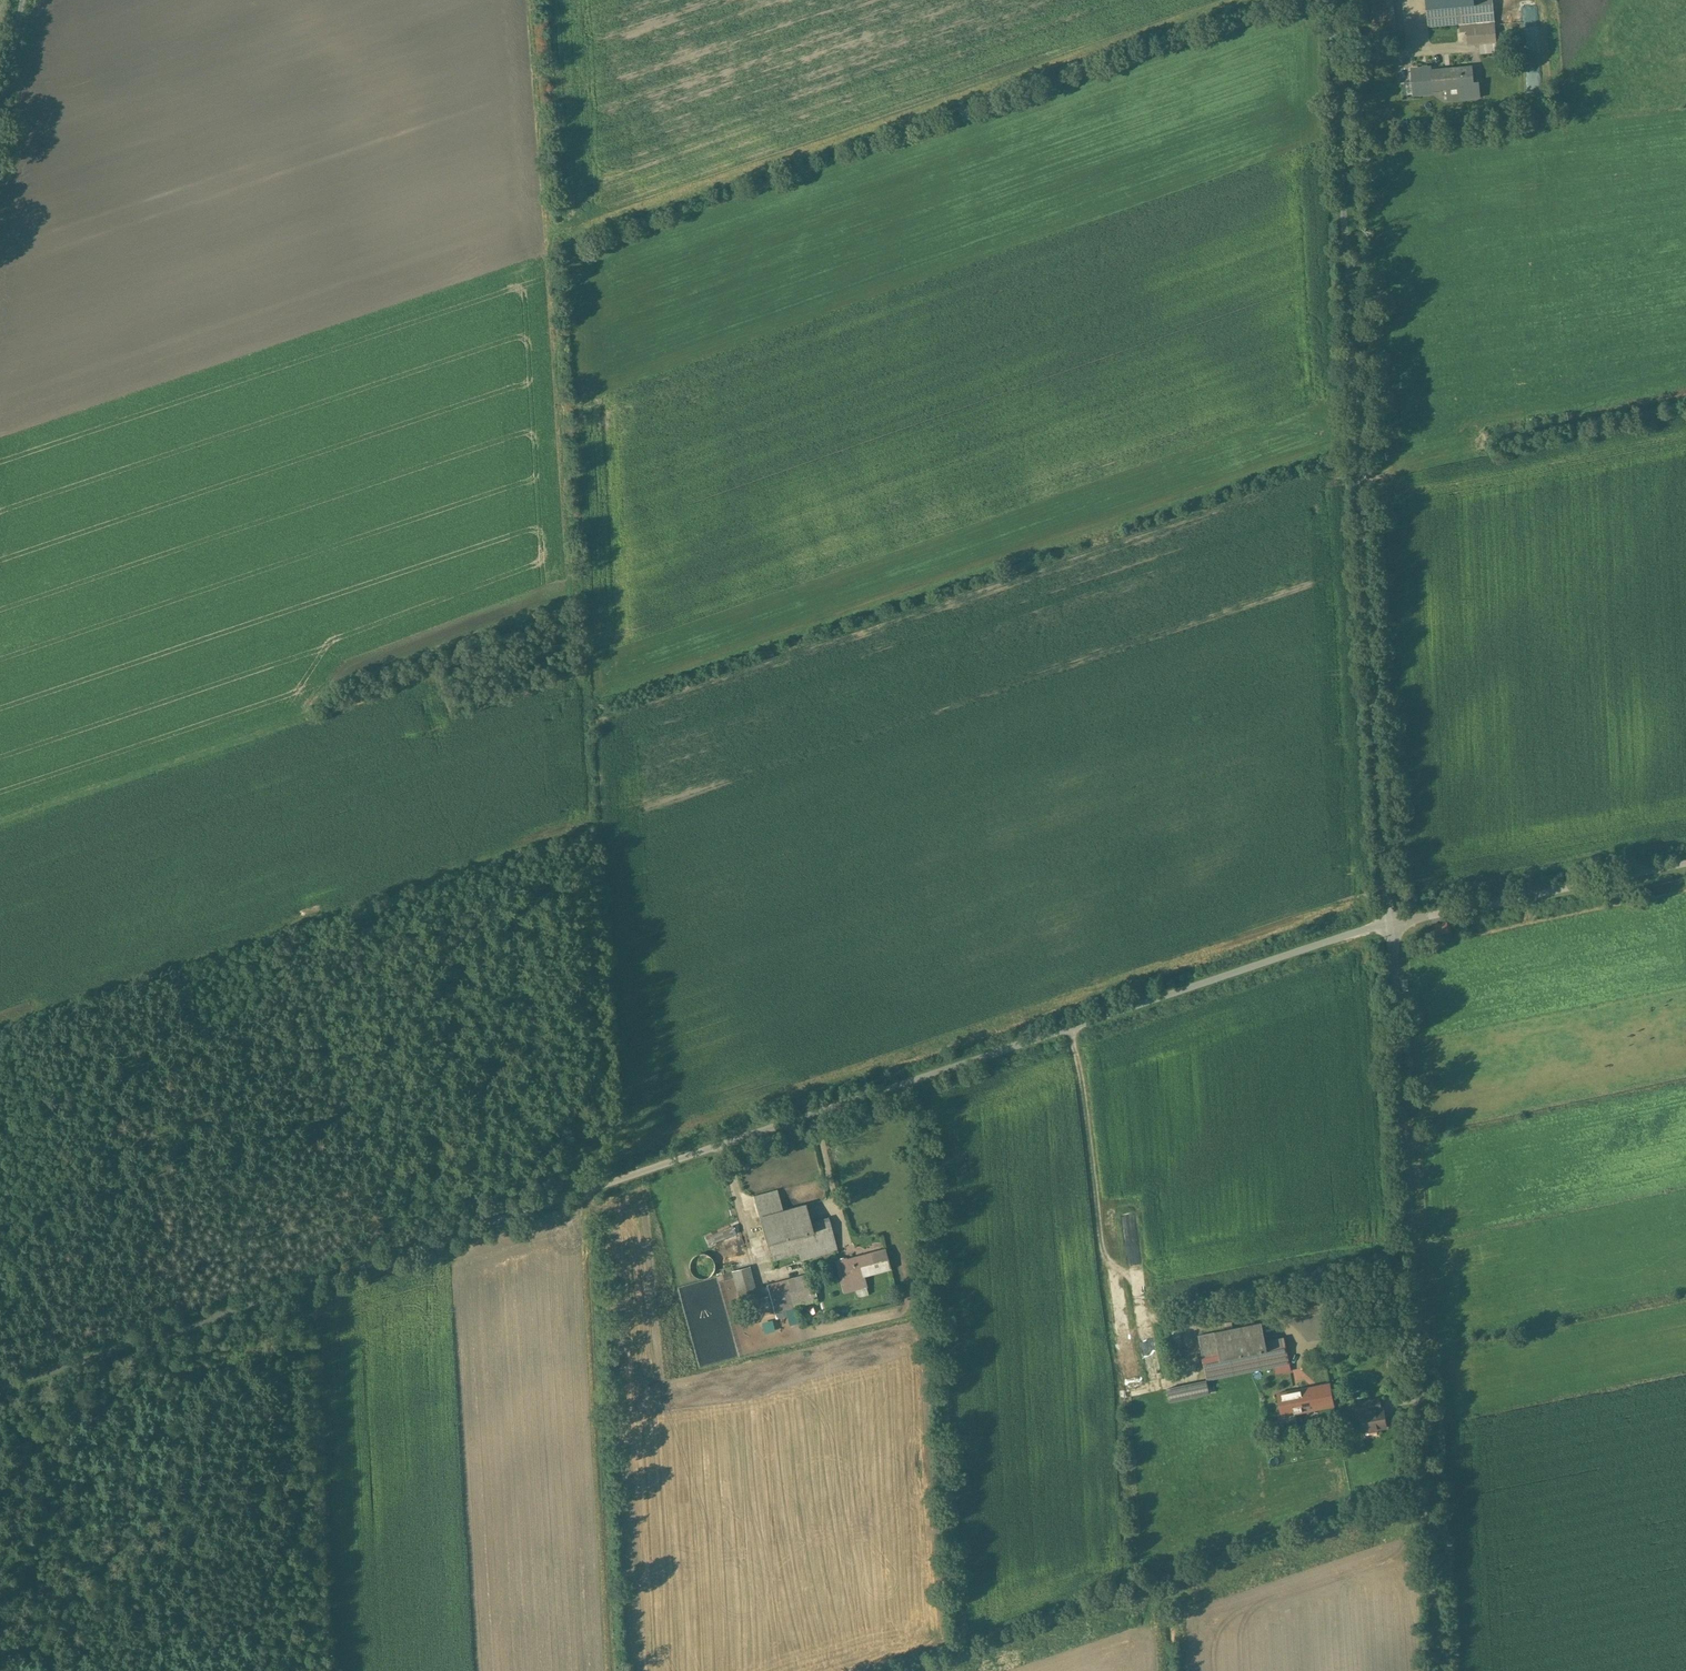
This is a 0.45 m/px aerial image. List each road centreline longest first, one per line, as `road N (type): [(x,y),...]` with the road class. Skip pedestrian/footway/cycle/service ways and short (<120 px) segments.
road 1 (unclassified): [(0,1388),(1389,924)]
road 2 (unclassified): [(1330,0),(1389,924)]
road 3 (unclassified): [(1389,924),(1438,1670)]
road 4 (track): [(1072,1027),(1104,1259),(1135,1277),(1141,1312),(1189,1335)]
road 5 (unclassified): [(1389,924),(1685,863)]

